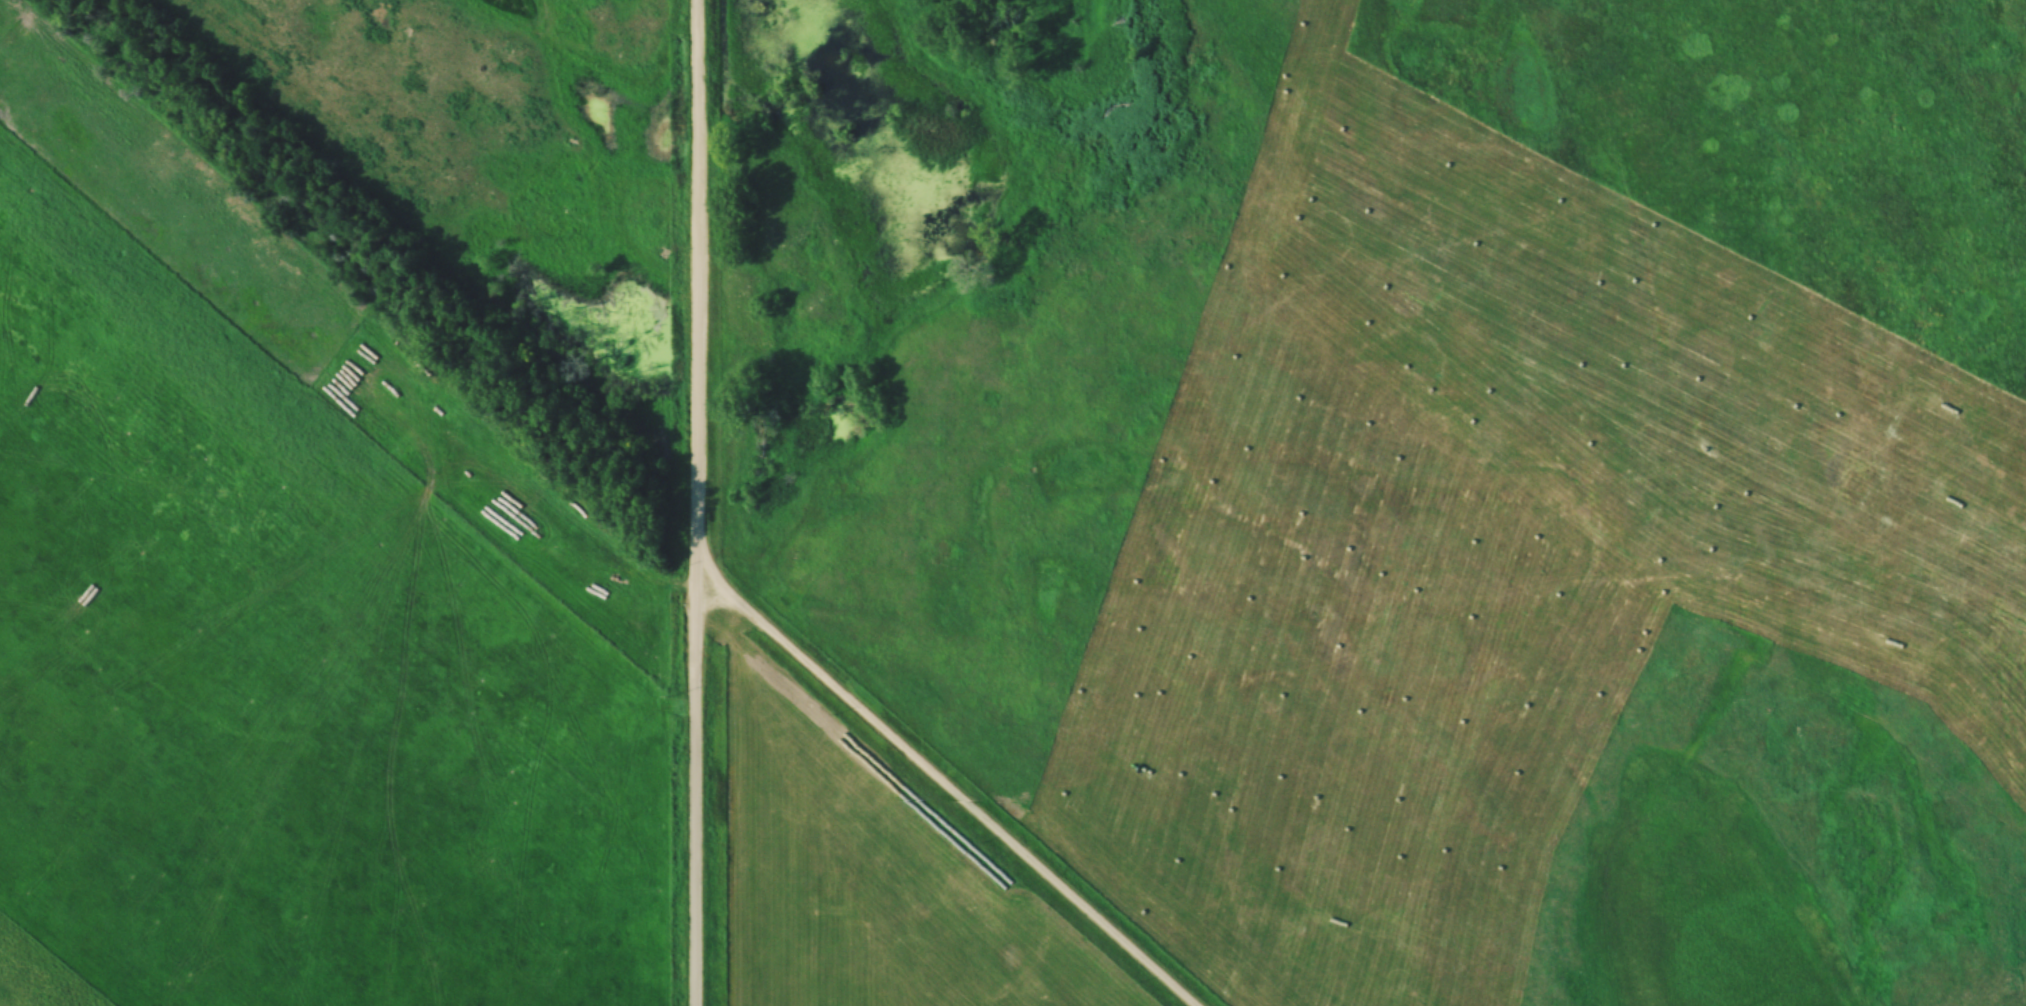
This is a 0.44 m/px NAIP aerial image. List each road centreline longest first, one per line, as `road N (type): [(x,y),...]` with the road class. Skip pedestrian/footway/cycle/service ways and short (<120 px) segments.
road 1 (residential): [(693,1005),(694,0)]

